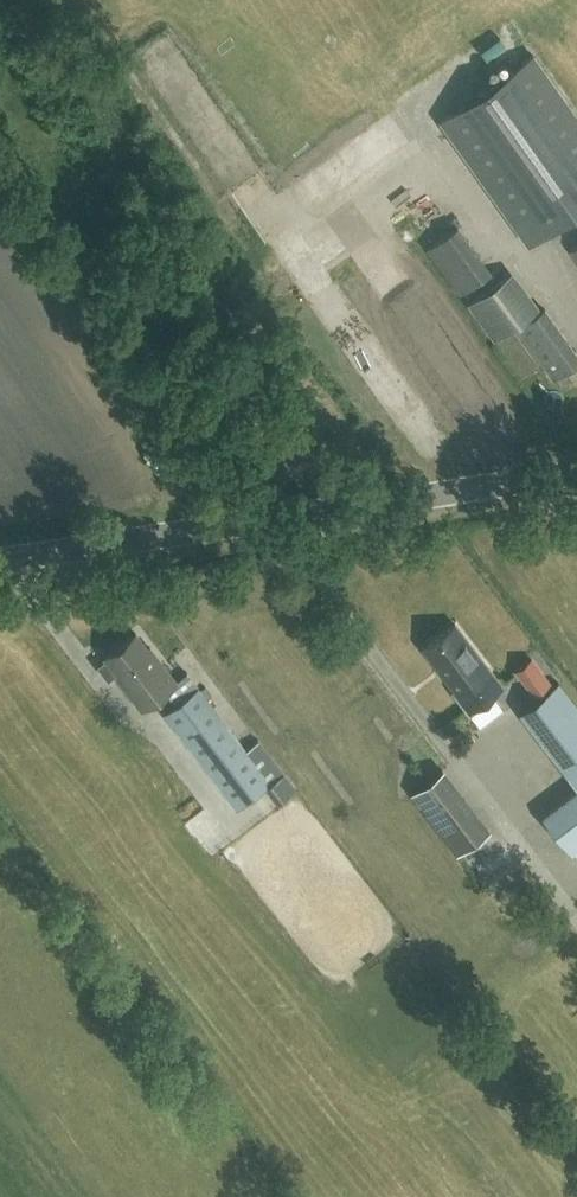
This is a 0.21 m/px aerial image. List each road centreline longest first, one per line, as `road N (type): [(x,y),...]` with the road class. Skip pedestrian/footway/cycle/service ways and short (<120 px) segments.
road 1 (unclassified): [(0,561),(576,474)]

